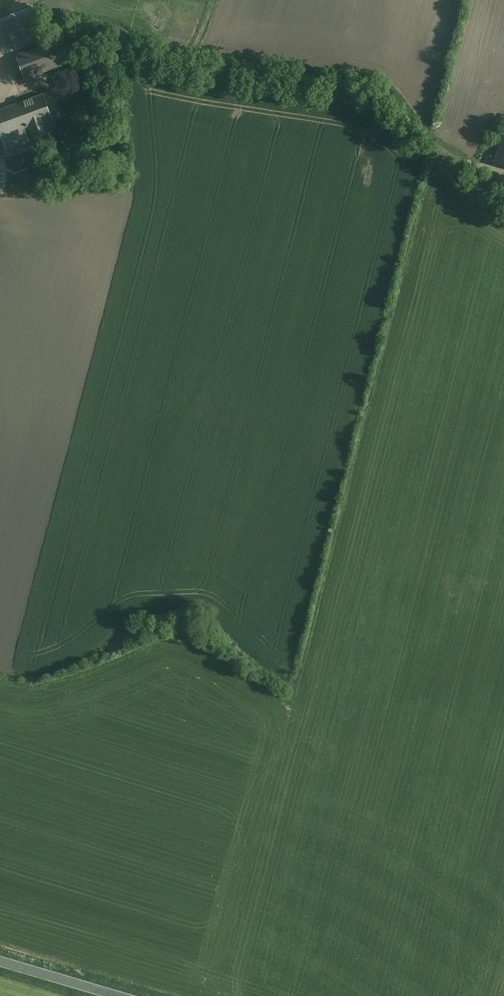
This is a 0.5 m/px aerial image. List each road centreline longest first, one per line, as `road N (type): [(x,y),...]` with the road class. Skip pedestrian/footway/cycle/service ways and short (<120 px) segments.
road 1 (secondary): [(116,995),(0,961)]

